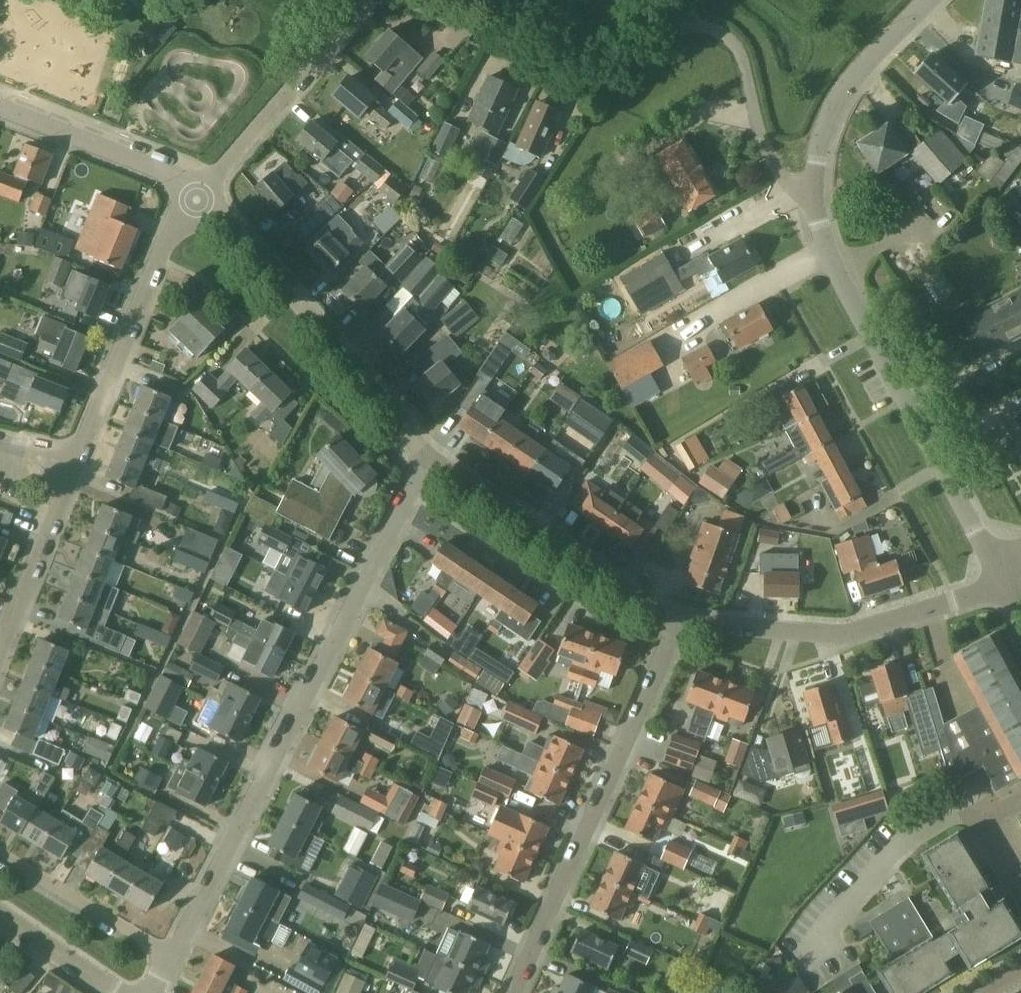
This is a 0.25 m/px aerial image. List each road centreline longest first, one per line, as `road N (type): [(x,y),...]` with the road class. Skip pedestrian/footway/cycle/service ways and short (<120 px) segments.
road 1 (residential): [(178,956),(427,457)]
road 2 (residential): [(813,193),(793,190),(776,168),(740,52),(718,31),(678,32),(590,86),(400,0)]
road 3 (tertiary): [(1004,579),(834,267),(813,193)]
road 4 (residential): [(511,992),(678,621)]
road 5 (unclassified): [(427,457),(229,223),(196,201)]
road 6 (unclassified): [(1004,579),(844,634),(678,621)]
road 7 (unclassified): [(678,621),(427,457)]
road 8 (residential): [(75,465),(159,259),(196,201)]
road 9 (residential): [(367,0),(196,201)]
road 10 (tertiary): [(813,193),(822,139),(863,67),(932,0)]
road 11 (unclassified): [(196,201),(162,168),(0,106)]
road 12 (residential): [(178,956),(0,849)]
road 13 (residential): [(0,653),(75,465)]
road 14 (residential): [(118,992),(0,914)]

